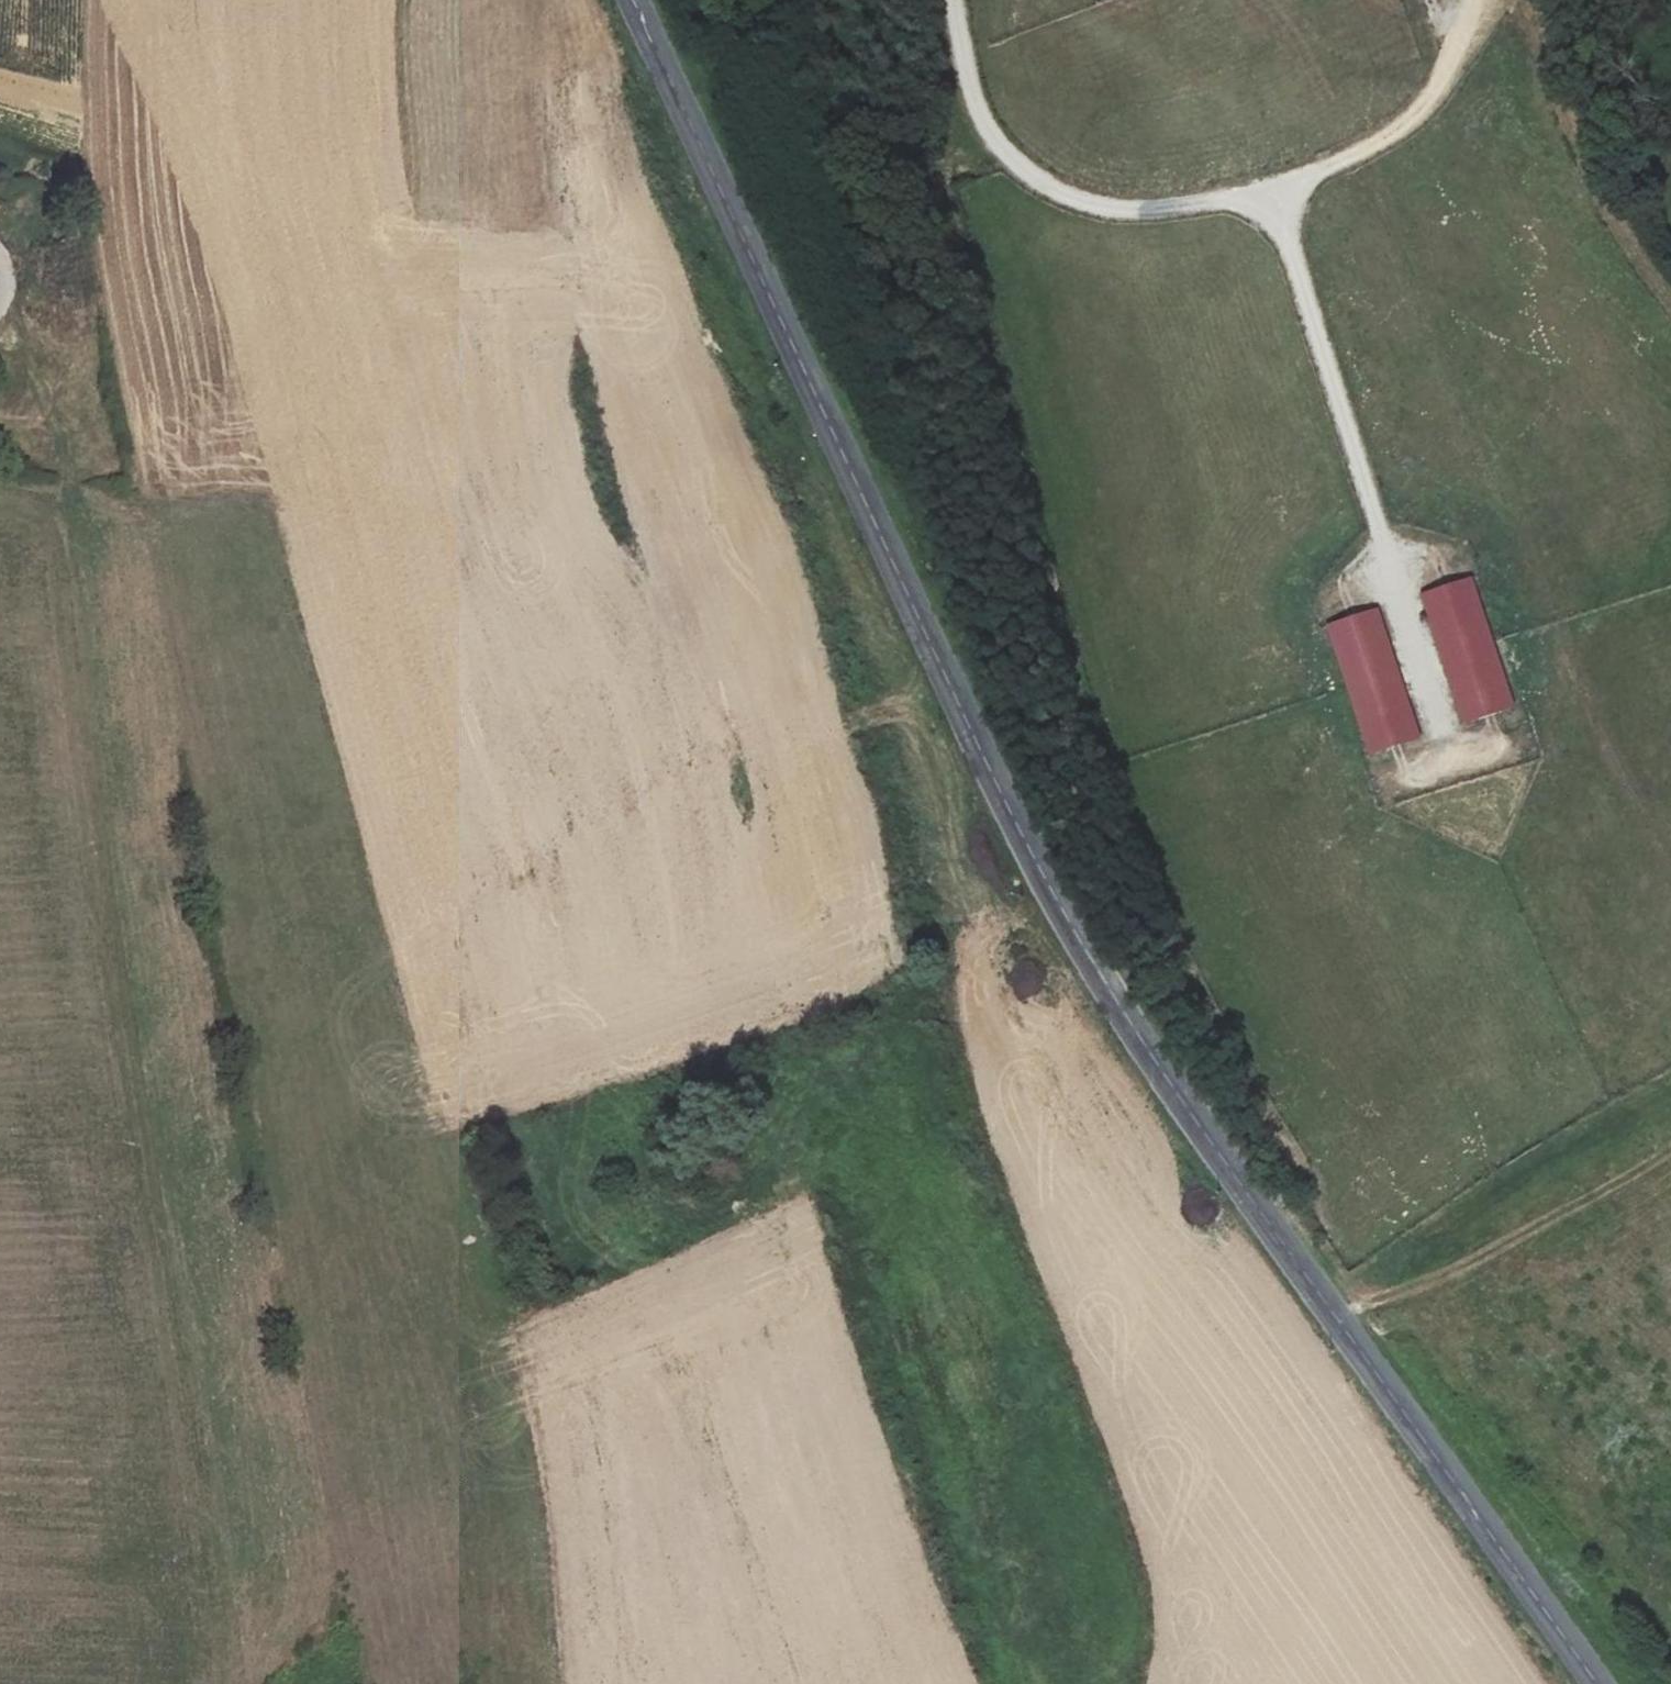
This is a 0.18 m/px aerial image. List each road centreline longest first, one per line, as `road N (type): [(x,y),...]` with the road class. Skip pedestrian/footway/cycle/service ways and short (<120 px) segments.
road 1 (tertiary): [(1598,1683),(1181,1102),(1085,948),(992,773),(633,0)]
road 2 (track): [(1340,1323),(1515,1179),(1670,1097)]

